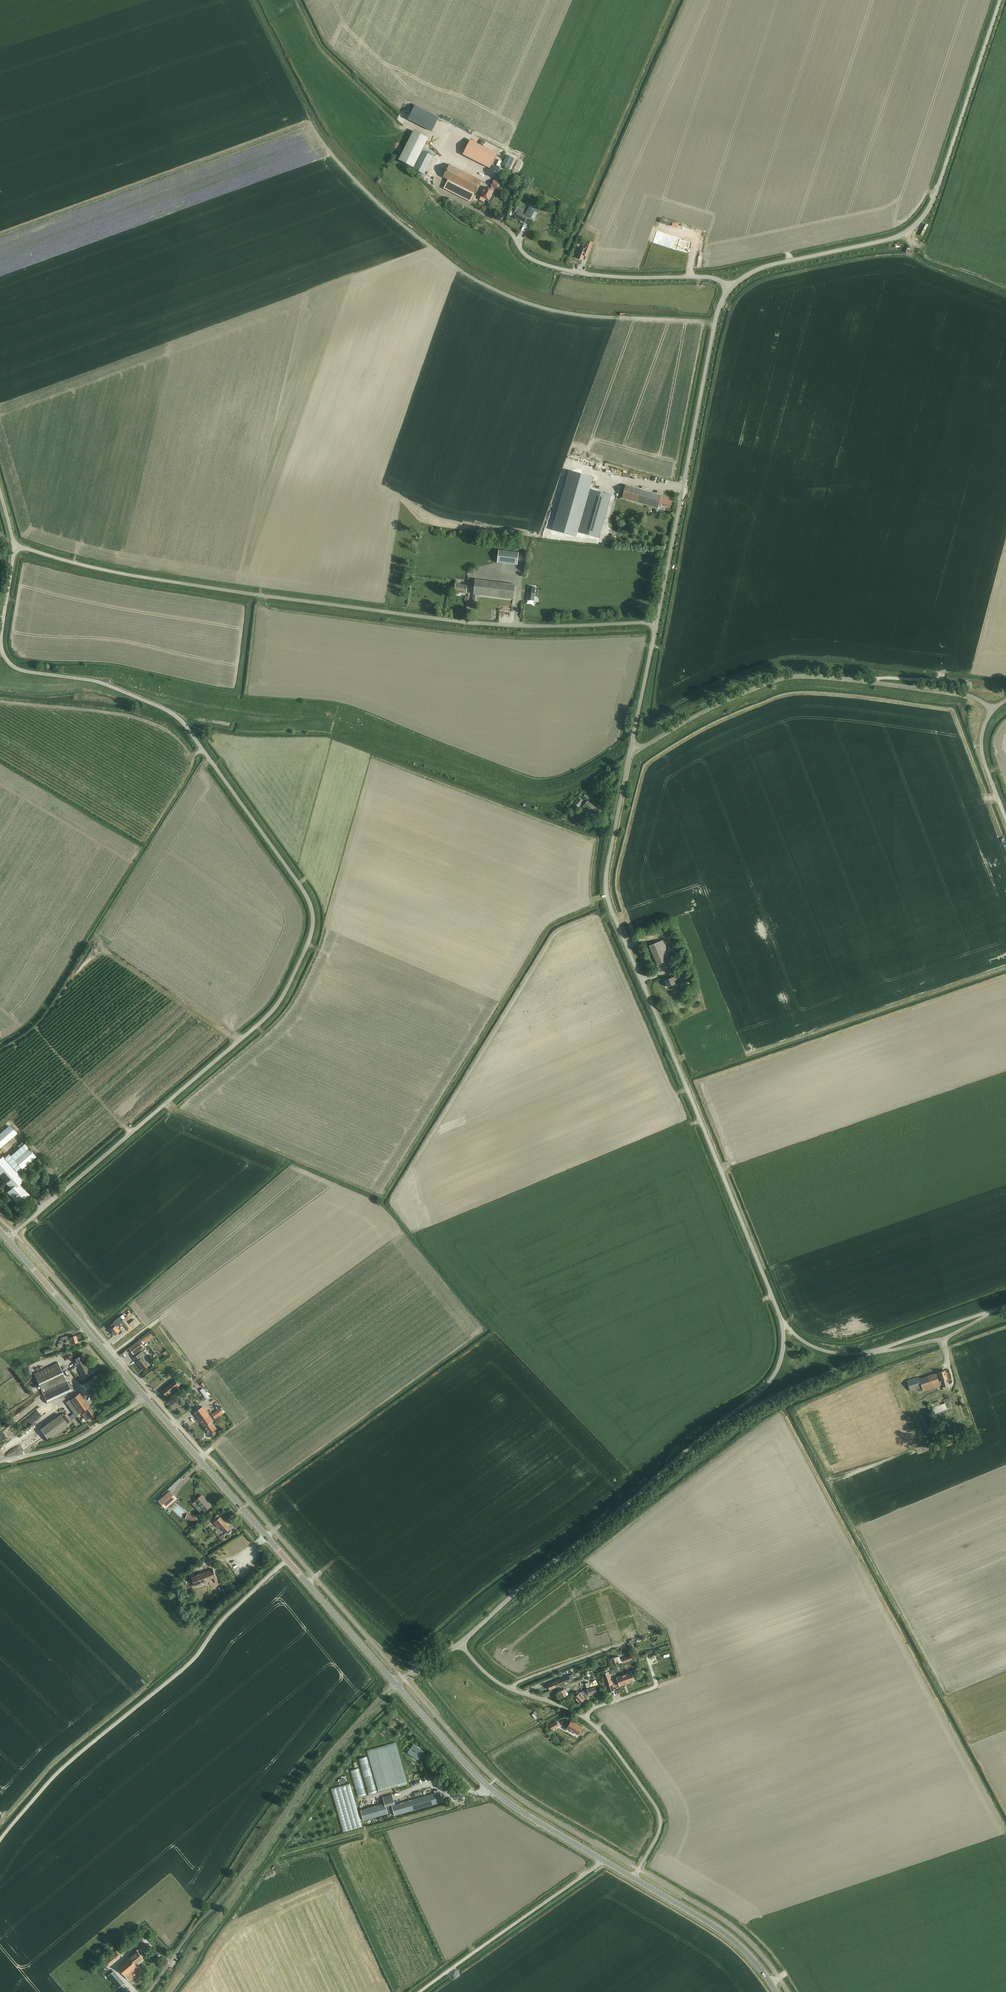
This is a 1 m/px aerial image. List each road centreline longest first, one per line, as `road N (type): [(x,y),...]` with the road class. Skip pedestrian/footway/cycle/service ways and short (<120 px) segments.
road 1 (unclassified): [(7,1240),(264,1022),(307,946),(313,918),(302,888),(178,718),(110,686),(26,671),(5,658),(0,635),(14,545)]
road 2 (unclassified): [(656,622),(513,625),(375,613),(148,580),(14,545)]
road 3 (unclassified): [(781,1319),(607,909),(630,748)]
road 4 (track): [(630,748),(557,792),(525,794),(330,720),(214,712),(115,681),(110,686)]
road 5 (unclassified): [(729,287),(775,263),(890,239),(923,216),(1000,0)]
road 6 (unclassified): [(0,1838),(49,1778),(191,1662),(287,1559)]
road 7 (unclassified): [(630,748),(723,700),(802,676),(955,691),(992,707)]
road 8 (unclassified): [(656,622),(715,318),(729,287)]
road 9 (tertiary): [(460,1644),(719,1425)]
road 10 (secondary): [(603,1860),(493,1791),(396,1684)]
road 11 (unclassified): [(512,233),(534,261),(567,270),(705,276),(729,287)]
road 12 (unclassified): [(423,1991),(603,1860)]
road 13 (secondary): [(287,1559),(145,1397)]
road 14 (secondary): [(145,1397),(7,1240)]
road 15 (unclassified): [(634,1878),(657,1837),(660,1815),(585,1717)]
road 16 (secondary): [(777,1991),(723,1931),(634,1878)]
road 17 (tertiary): [(719,1425),(875,1352)]
road 18 (secondary): [(396,1684),(287,1559)]
road 19 (unclassified): [(0,1461),(86,1435),(145,1397)]
road 20 (unclassified): [(781,1319),(774,1374),(719,1425)]
road 21 (unclassified): [(630,748),(656,622)]

